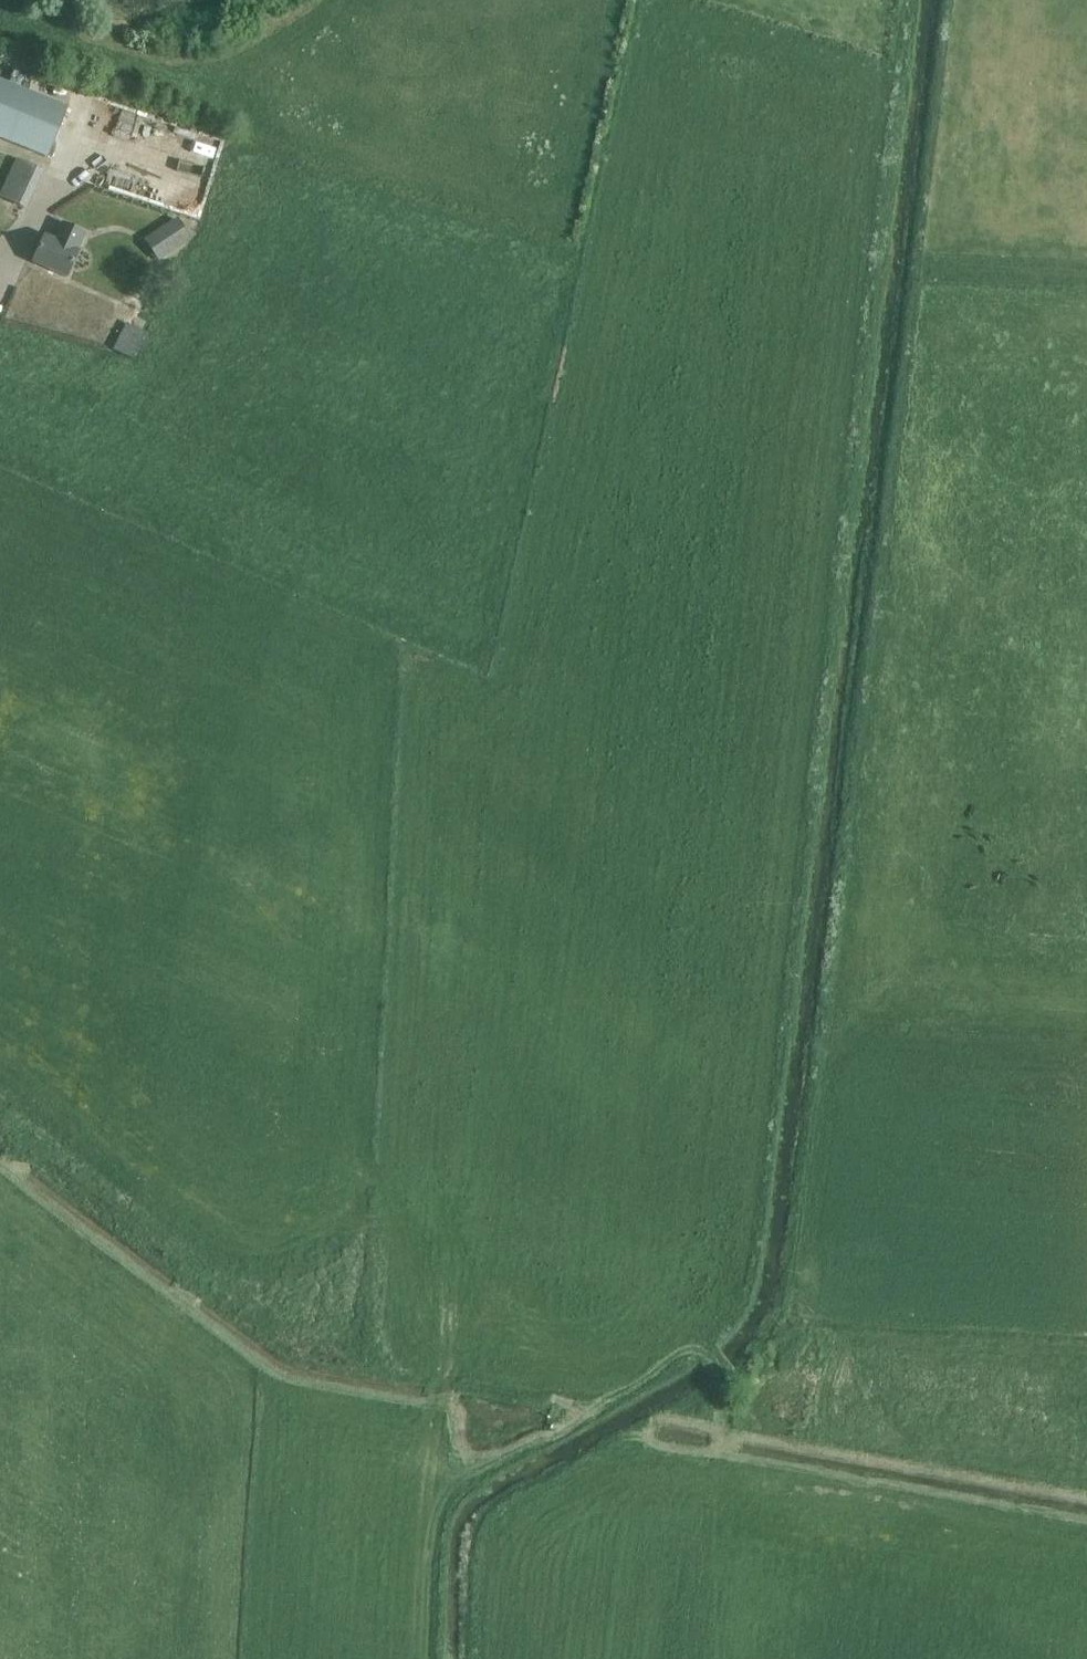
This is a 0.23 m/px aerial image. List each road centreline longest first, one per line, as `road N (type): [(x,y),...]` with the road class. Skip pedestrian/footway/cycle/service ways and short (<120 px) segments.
road 1 (track): [(920,0),(760,1254),(747,1316),(705,1350)]
road 2 (track): [(705,1350),(631,1394),(449,1373),(444,1407),(306,1383),(241,1348),(0,1160)]
road 3 (track): [(724,1375),(724,1457),(1086,1522)]

